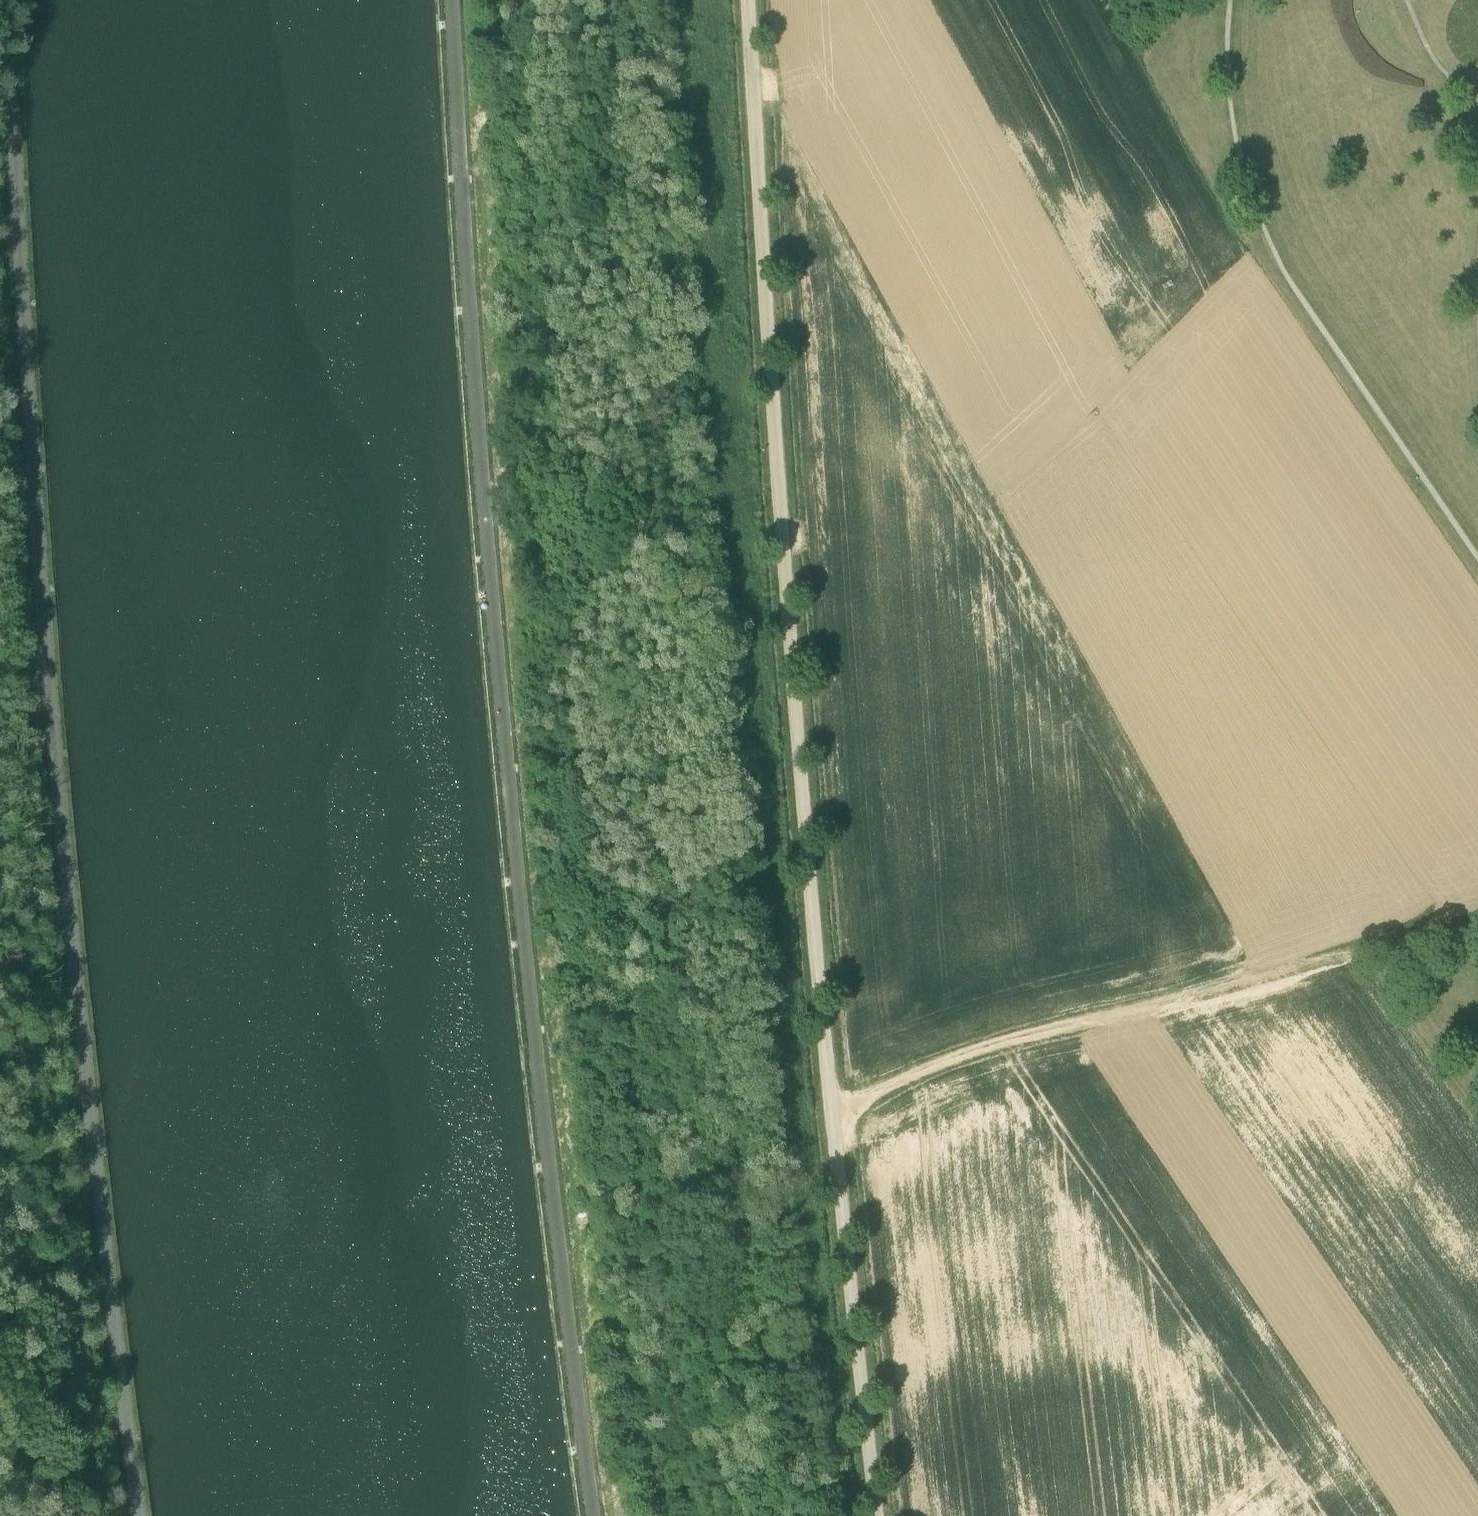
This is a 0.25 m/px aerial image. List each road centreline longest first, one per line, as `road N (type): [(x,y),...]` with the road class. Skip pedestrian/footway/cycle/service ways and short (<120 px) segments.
road 1 (unclassified): [(745,0),(842,1349),(864,1515)]
road 2 (track): [(1477,917),(1000,1042),(825,1109)]

